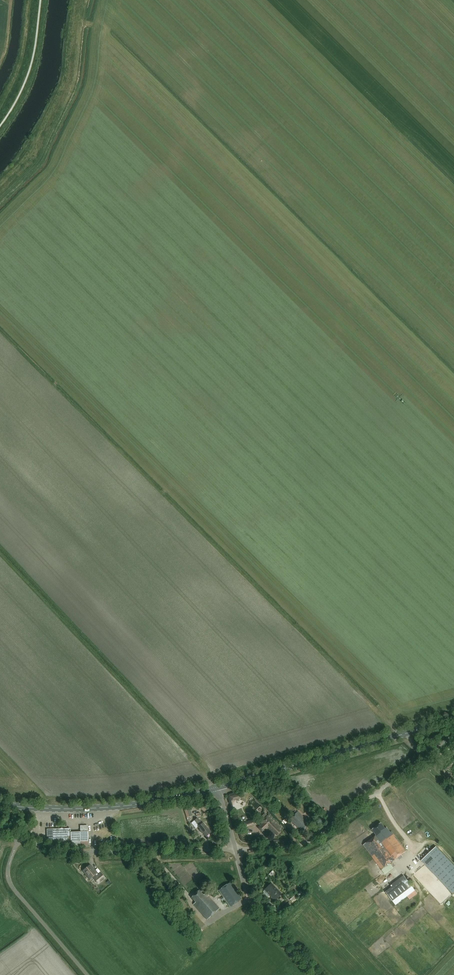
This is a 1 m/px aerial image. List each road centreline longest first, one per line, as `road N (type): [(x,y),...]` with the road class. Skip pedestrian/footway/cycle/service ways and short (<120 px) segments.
road 1 (unclassified): [(453,735),(310,841),(235,849)]
road 2 (primary): [(217,787),(453,719)]
road 3 (primary): [(0,804),(124,806),(217,787)]
road 4 (unclassified): [(235,849),(71,852),(19,837)]
road 5 (unclassified): [(86,974),(9,882),(19,837)]
road 6 (tertiary): [(317,974),(251,902),(235,849)]

